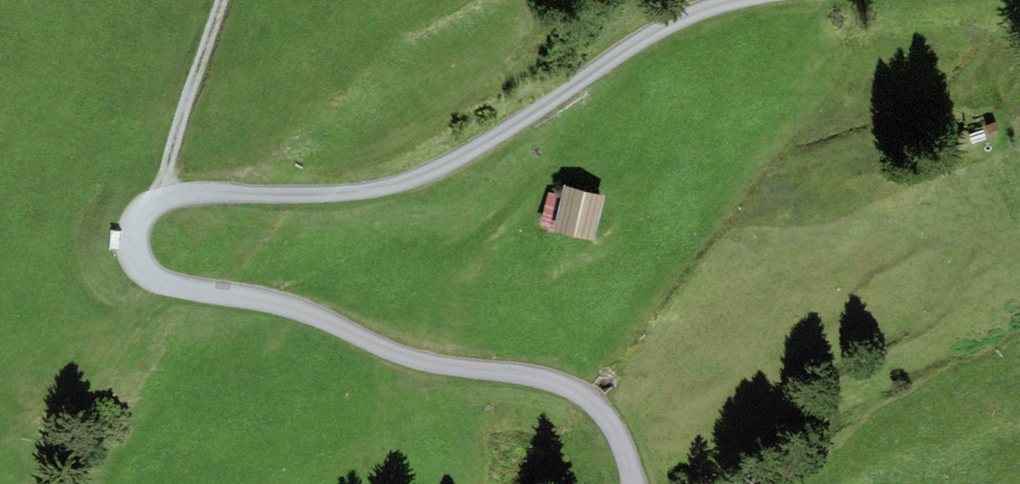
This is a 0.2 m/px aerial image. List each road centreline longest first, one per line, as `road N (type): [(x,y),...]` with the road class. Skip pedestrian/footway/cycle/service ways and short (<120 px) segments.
road 1 (track): [(644,483),(626,413),(589,376),(531,354),(463,347),(389,324),(286,283),(172,268),(135,256),(126,236),(134,209),(158,195),(363,187),(413,173),(476,142),(626,39),(699,0)]
road 2 (track): [(158,195),(226,0)]
road 3 (track): [(1019,206),(994,162),(1019,86)]

